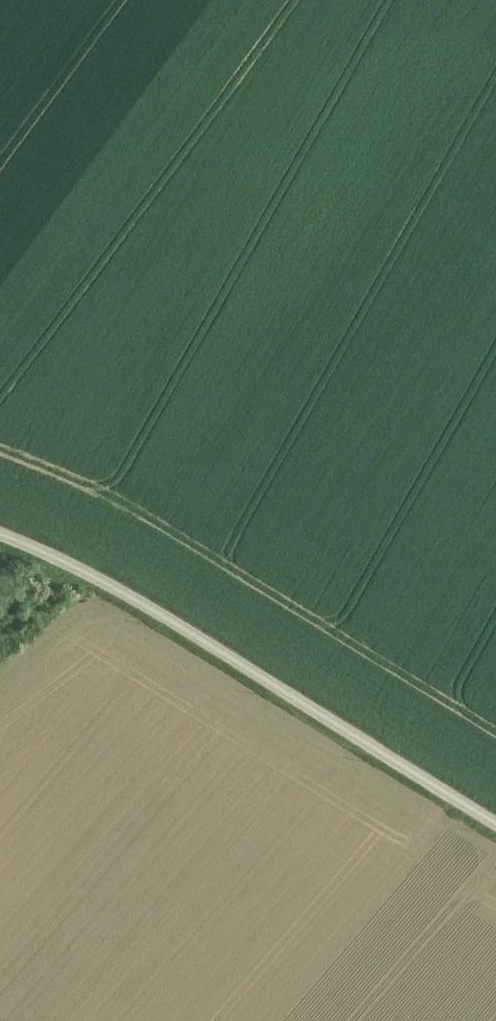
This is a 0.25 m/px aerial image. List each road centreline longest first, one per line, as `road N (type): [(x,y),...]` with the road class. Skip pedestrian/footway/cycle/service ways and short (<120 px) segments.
road 1 (unclassified): [(0,535),(129,597),(495,822)]

